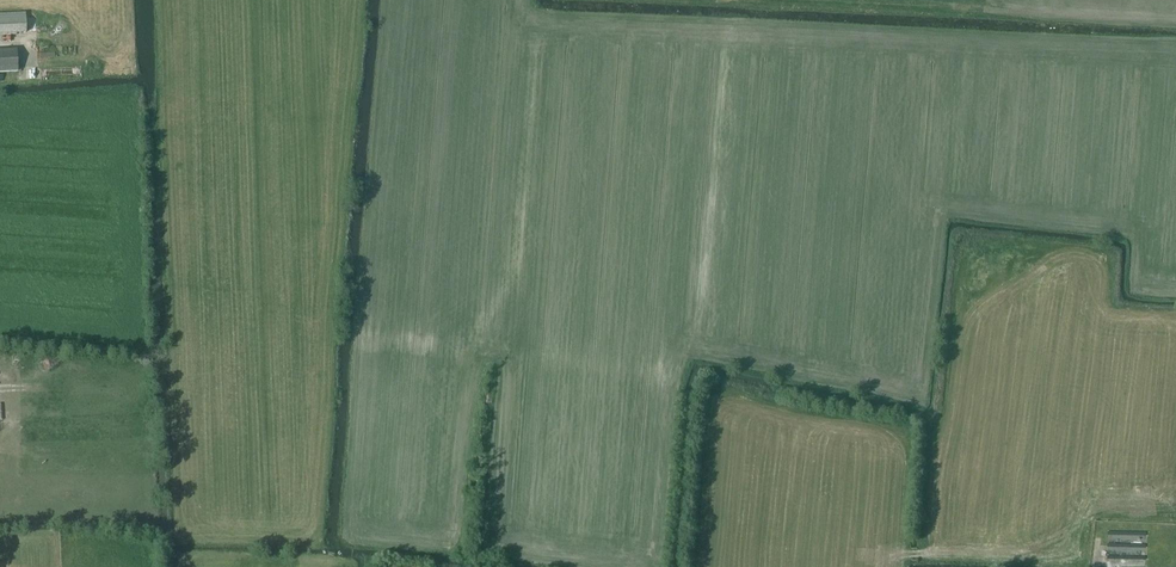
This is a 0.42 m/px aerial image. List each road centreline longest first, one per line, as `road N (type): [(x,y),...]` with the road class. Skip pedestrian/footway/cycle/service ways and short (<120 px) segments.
road 1 (track): [(727,0),(1175,27)]

